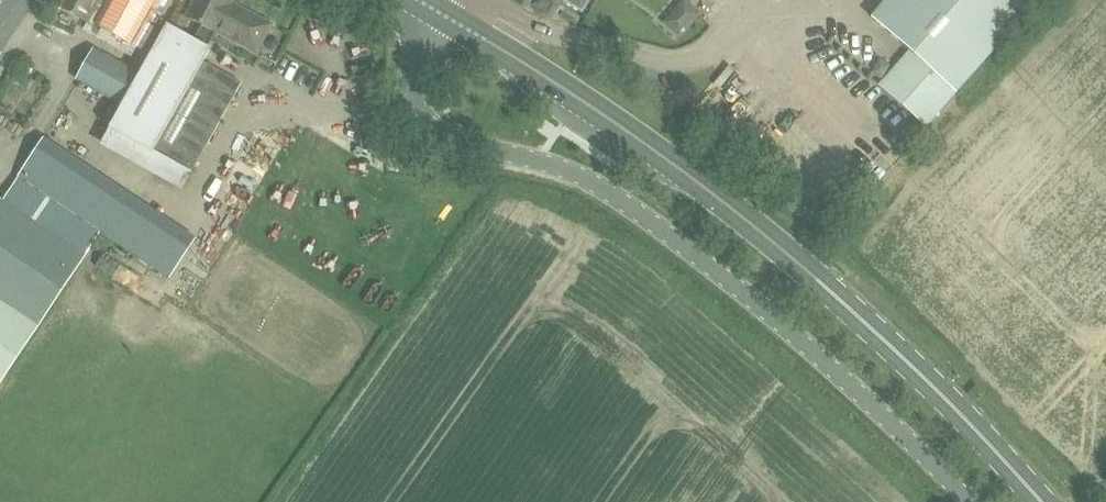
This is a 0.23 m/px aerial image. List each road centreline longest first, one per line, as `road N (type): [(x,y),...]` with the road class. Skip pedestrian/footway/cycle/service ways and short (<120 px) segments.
road 1 (unclassified): [(968,501),(837,372),(631,206),(577,176),(457,148),(428,132),(414,112),(412,79),(443,17)]
road 2 (primary): [(1042,501),(897,352),(744,217),(641,137),(443,17)]

